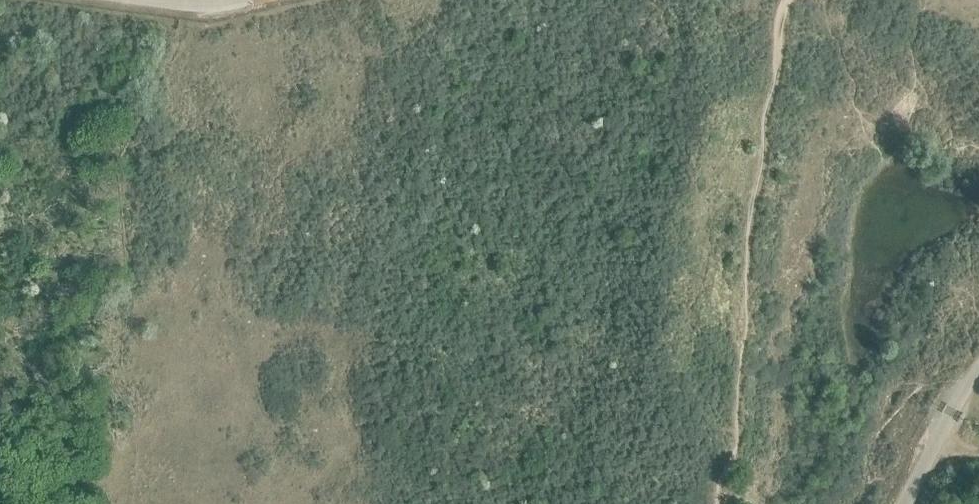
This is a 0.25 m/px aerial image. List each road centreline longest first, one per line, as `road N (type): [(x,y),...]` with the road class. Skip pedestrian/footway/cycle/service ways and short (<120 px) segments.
road 1 (unclassified): [(903,503),(978,371)]

